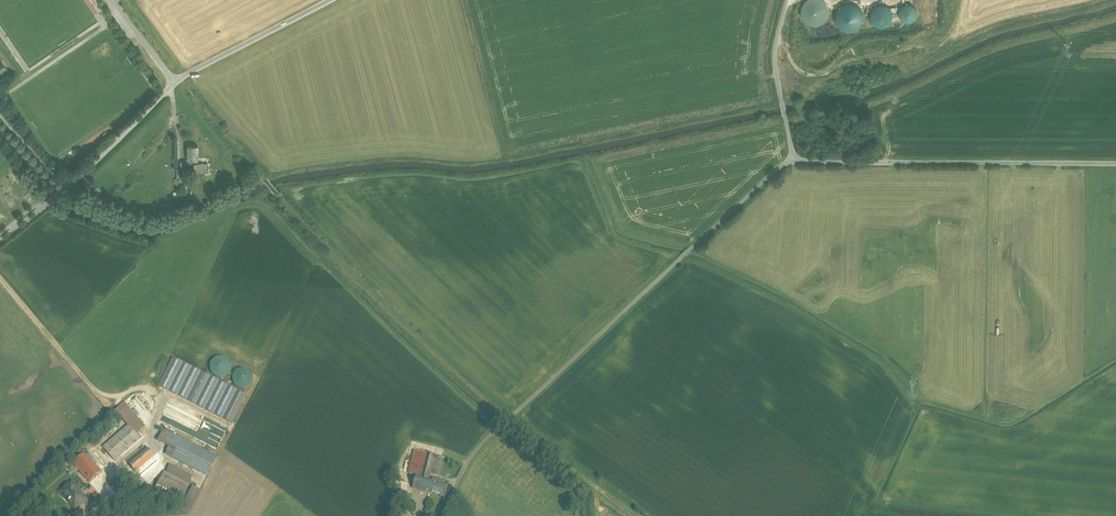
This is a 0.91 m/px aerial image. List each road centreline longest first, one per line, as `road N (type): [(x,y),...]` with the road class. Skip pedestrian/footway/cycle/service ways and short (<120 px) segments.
road 1 (unclassified): [(442,515),(488,438),(794,160)]
road 2 (unclassified): [(43,208),(187,73),(331,0)]
road 3 (unclassified): [(794,160),(1115,165)]
road 4 (unclassified): [(787,0),(775,57),(794,160)]

